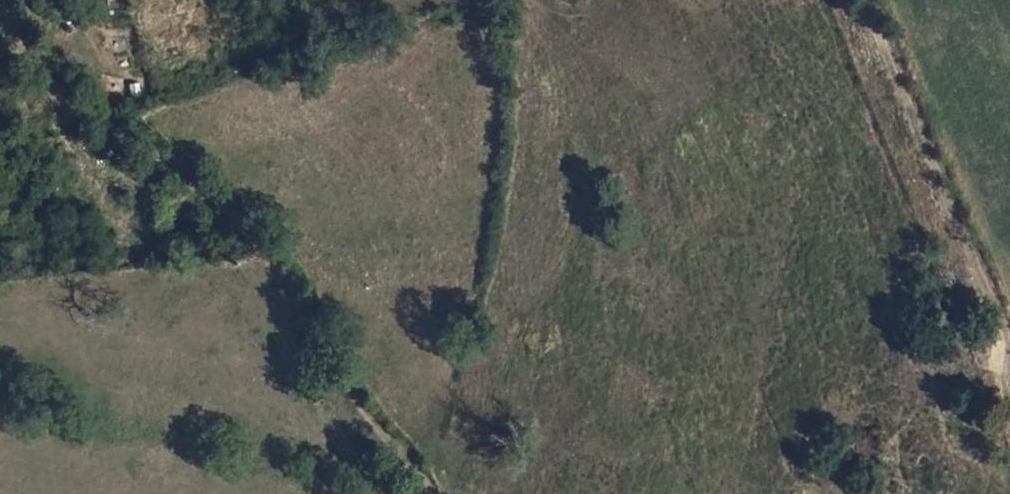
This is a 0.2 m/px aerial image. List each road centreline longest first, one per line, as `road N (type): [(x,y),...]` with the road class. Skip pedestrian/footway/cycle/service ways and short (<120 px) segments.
road 1 (track): [(428,493),(260,241),(226,205),(135,137),(76,107),(16,38),(8,0)]

